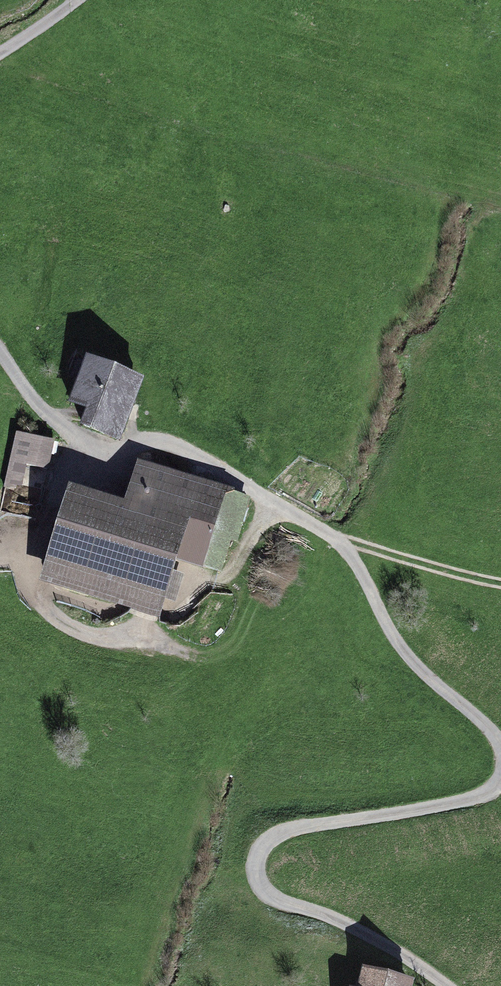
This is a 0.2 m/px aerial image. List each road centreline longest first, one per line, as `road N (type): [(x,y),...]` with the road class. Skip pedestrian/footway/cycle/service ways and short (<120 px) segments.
road 1 (track): [(439,985),(375,938),(286,904),(256,884),(253,860),(269,836),(486,797),(500,774)]
road 2 (track): [(341,540),(180,449),(124,448),(79,467)]
road 3 (track): [(500,744),(484,720),(416,668),(341,540)]
road 4 (track): [(79,467),(77,433),(27,389),(0,351)]
road 5 (track): [(79,467),(59,487),(44,539),(0,552)]

